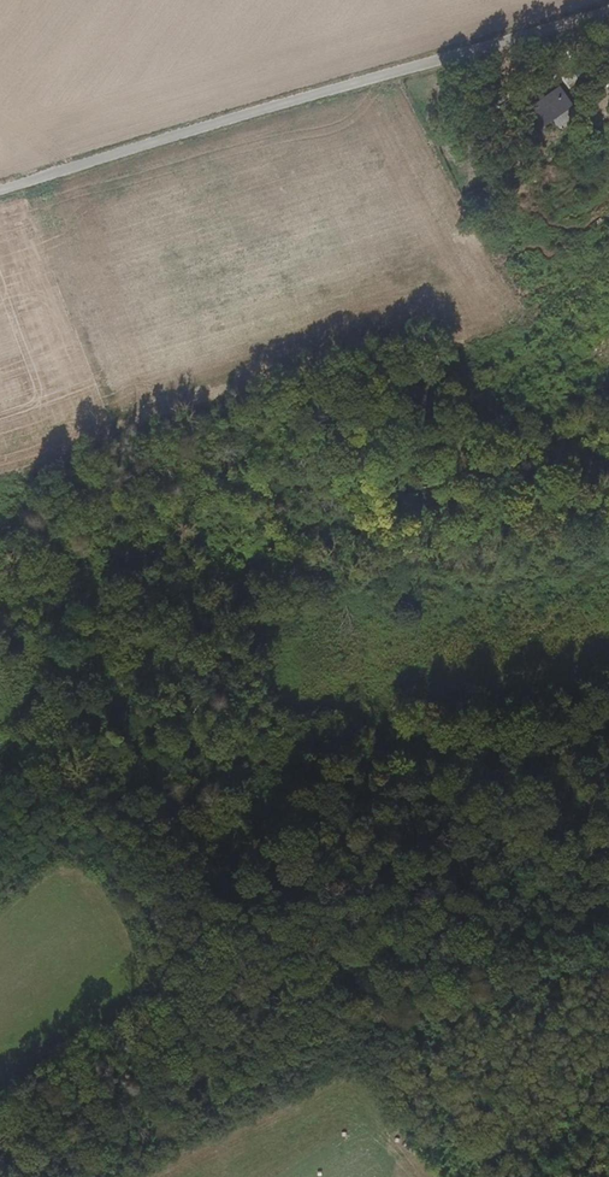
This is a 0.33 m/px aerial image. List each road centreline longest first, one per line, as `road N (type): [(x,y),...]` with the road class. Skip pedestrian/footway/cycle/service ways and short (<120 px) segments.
road 1 (unclassified): [(608,8),(0,188)]

